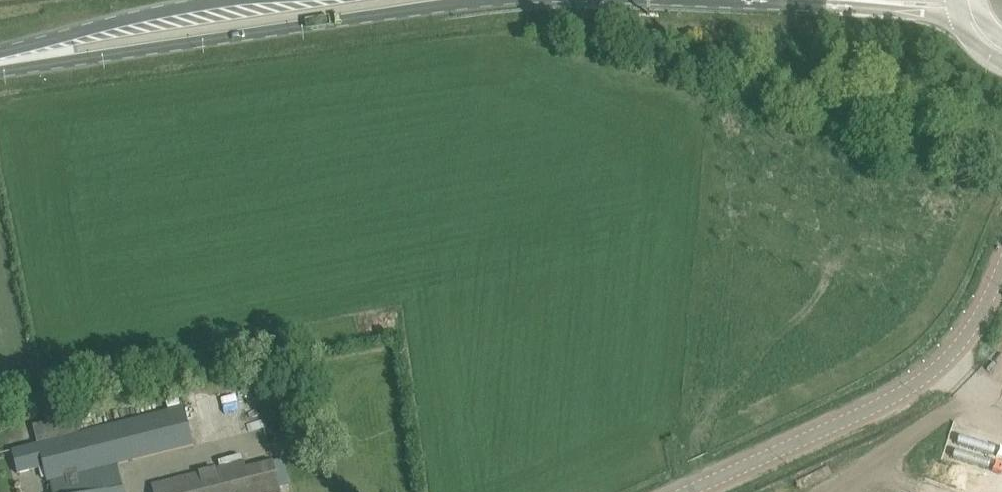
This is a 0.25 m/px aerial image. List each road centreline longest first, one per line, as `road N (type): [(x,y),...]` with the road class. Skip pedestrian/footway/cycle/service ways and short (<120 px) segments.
road 1 (primary): [(0,66),(476,0)]
road 2 (unclassified): [(688,491),(914,384),(965,336),(1001,269)]
road 3 (primary): [(225,0),(111,20),(0,54)]

